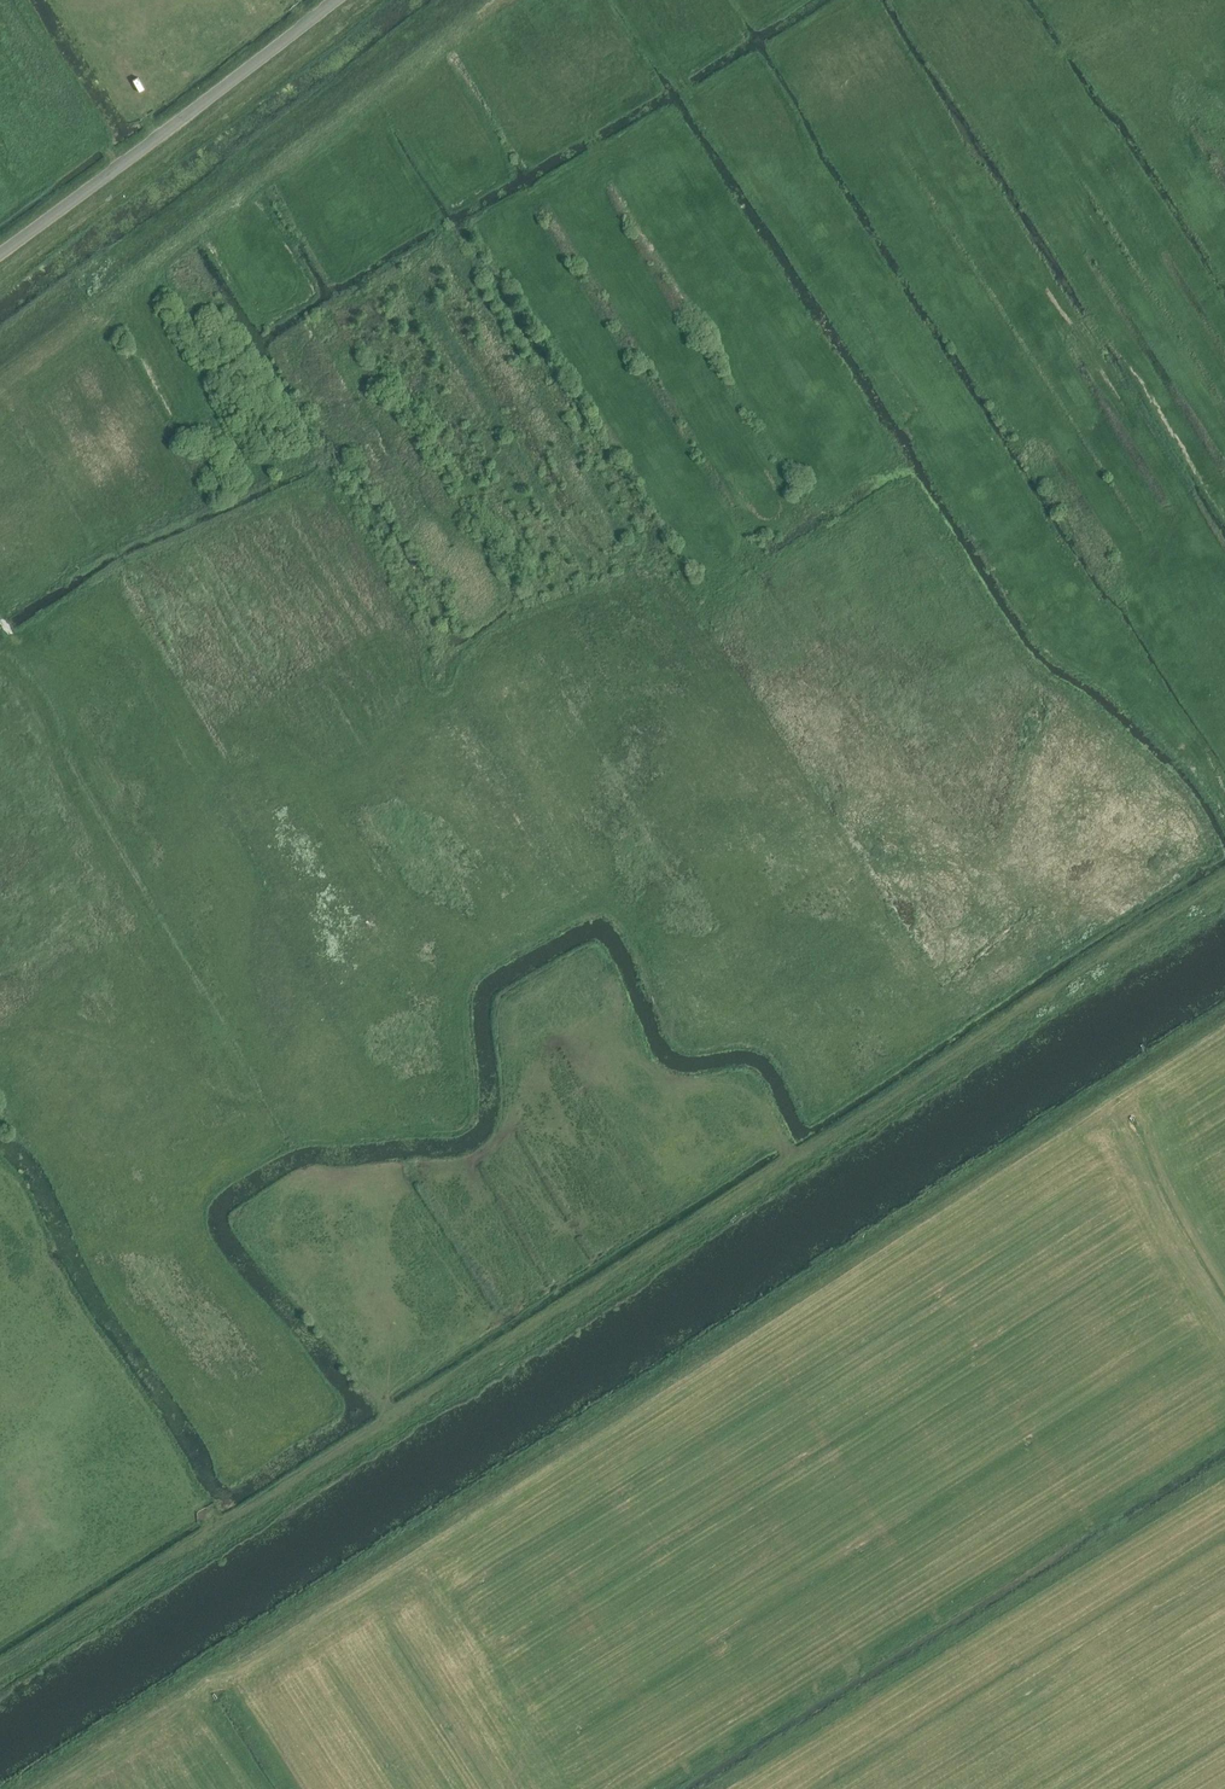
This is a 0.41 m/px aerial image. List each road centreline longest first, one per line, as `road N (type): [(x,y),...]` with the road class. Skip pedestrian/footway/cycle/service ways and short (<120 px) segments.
road 1 (track): [(484,0),(90,299)]
road 2 (unclassified): [(335,0),(0,253)]

